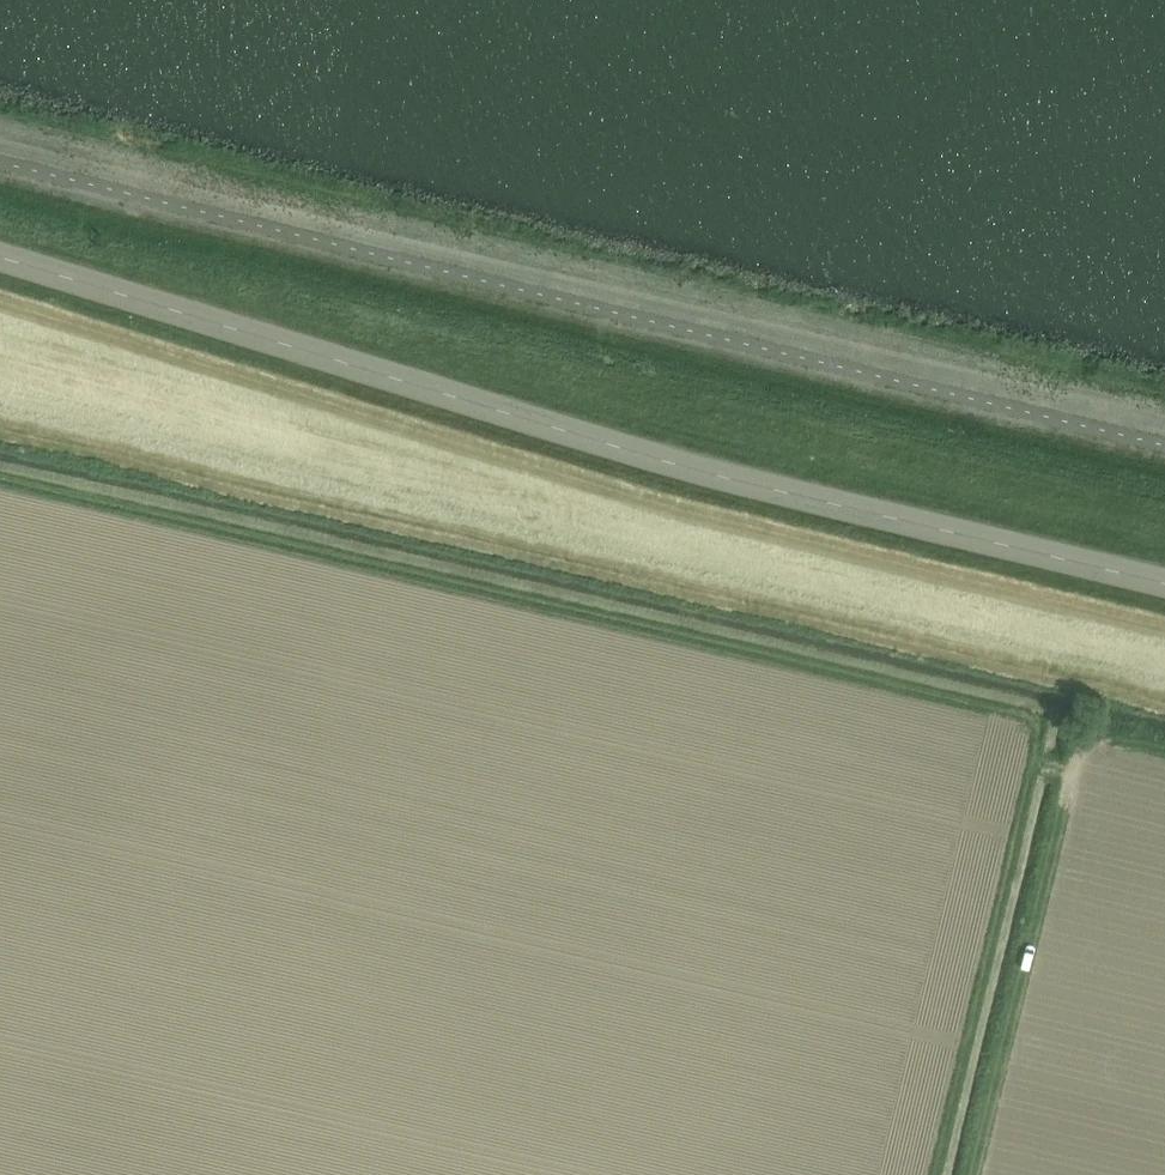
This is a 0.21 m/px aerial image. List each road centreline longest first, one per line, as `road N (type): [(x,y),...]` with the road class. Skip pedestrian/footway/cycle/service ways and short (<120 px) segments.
road 1 (tertiary): [(1164,588),(757,490),(0,261)]
road 2 (track): [(974,1174),(1076,751)]

